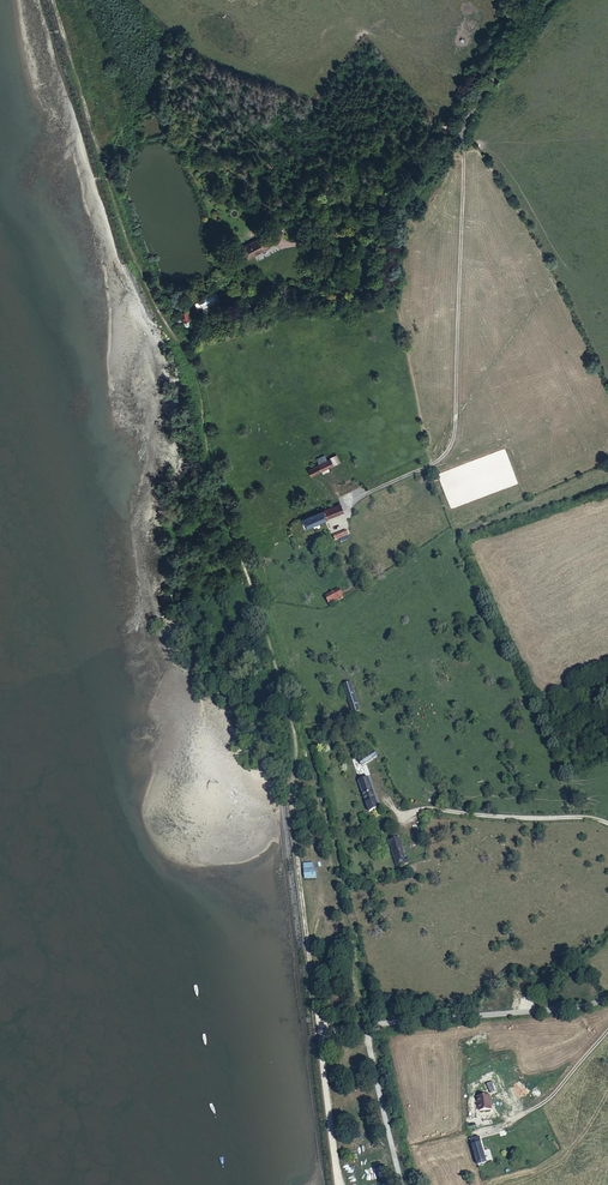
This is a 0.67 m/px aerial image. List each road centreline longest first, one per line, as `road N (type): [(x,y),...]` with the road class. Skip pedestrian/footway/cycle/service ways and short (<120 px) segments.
road 1 (track): [(57,0),(132,248),(202,389),(218,480),(281,662),(321,1035)]
road 2 (unclassified): [(321,1035),(607,998)]
road 3 (unclassified): [(463,128),(518,36),(554,0)]

